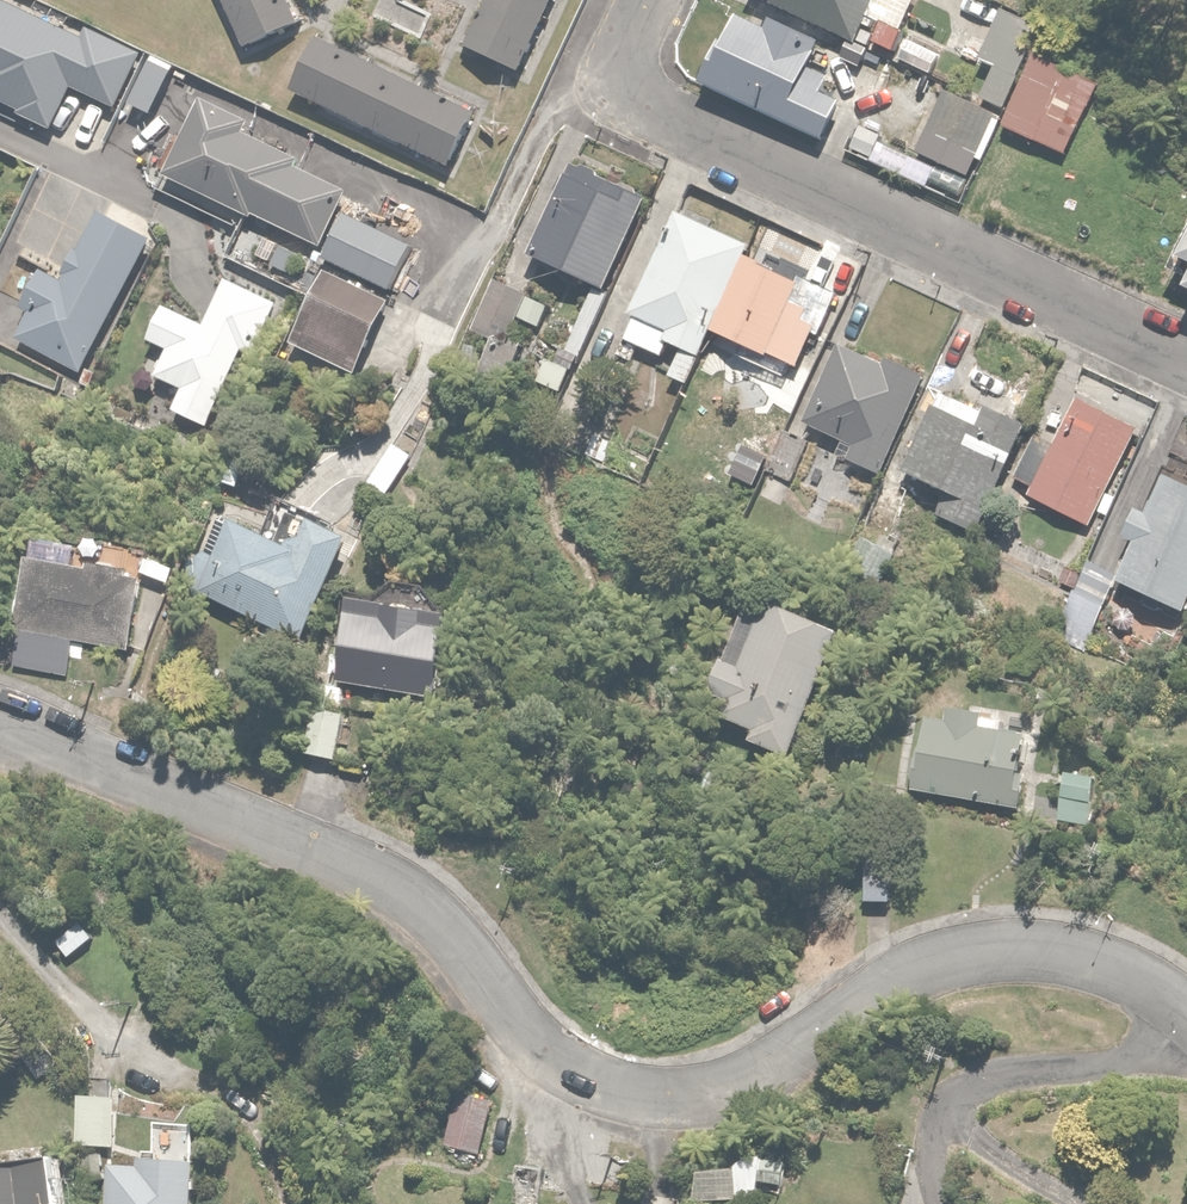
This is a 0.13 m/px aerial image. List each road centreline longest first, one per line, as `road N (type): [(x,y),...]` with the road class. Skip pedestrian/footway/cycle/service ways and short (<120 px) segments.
road 1 (residential): [(1186,1010),(1105,966),(1040,950),(983,953),(923,966),(869,993),(716,1088),(665,1099),(616,1093),(565,1072),(519,1035),(431,917),(375,877),(57,747)]
road 2 (residential): [(648,0),(624,62),(634,96),(651,112),(1186,366)]
road 3 (residential): [(1186,1029),(1140,1060),(1000,1076),(961,1093),(933,1139),(934,1203)]
road 4 (residential): [(194,221),(0,131)]
road 5 (residential): [(0,910),(99,1033)]

